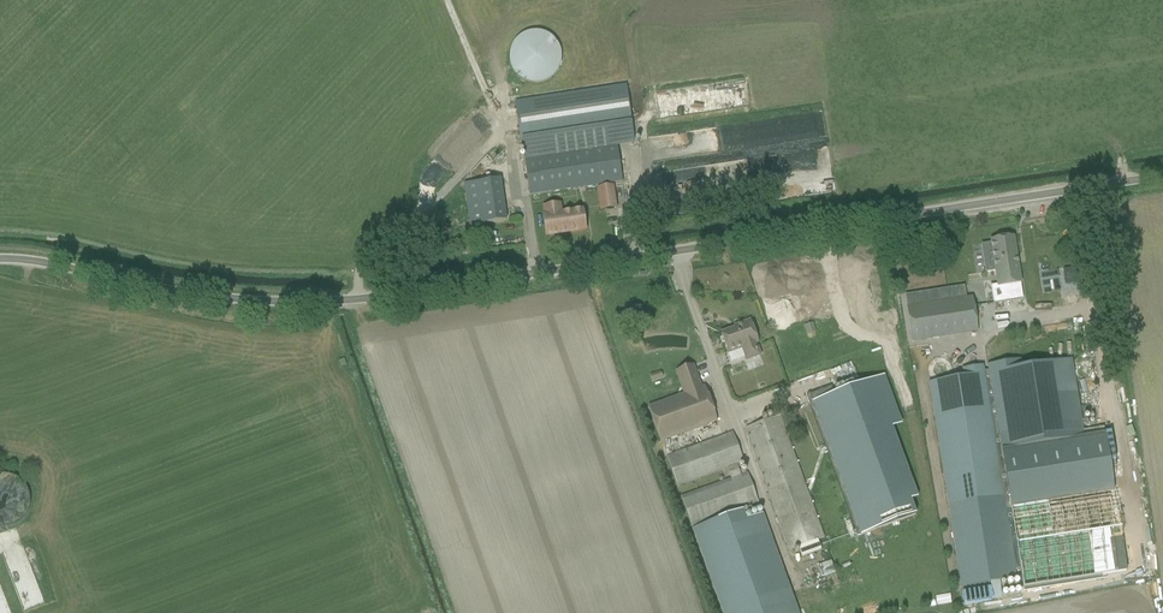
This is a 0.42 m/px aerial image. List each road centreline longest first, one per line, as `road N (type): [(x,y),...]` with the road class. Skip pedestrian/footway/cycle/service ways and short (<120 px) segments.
road 1 (unclassified): [(0,261),(326,306),(1162,181)]
road 2 (track): [(540,276),(505,136),(446,0)]

